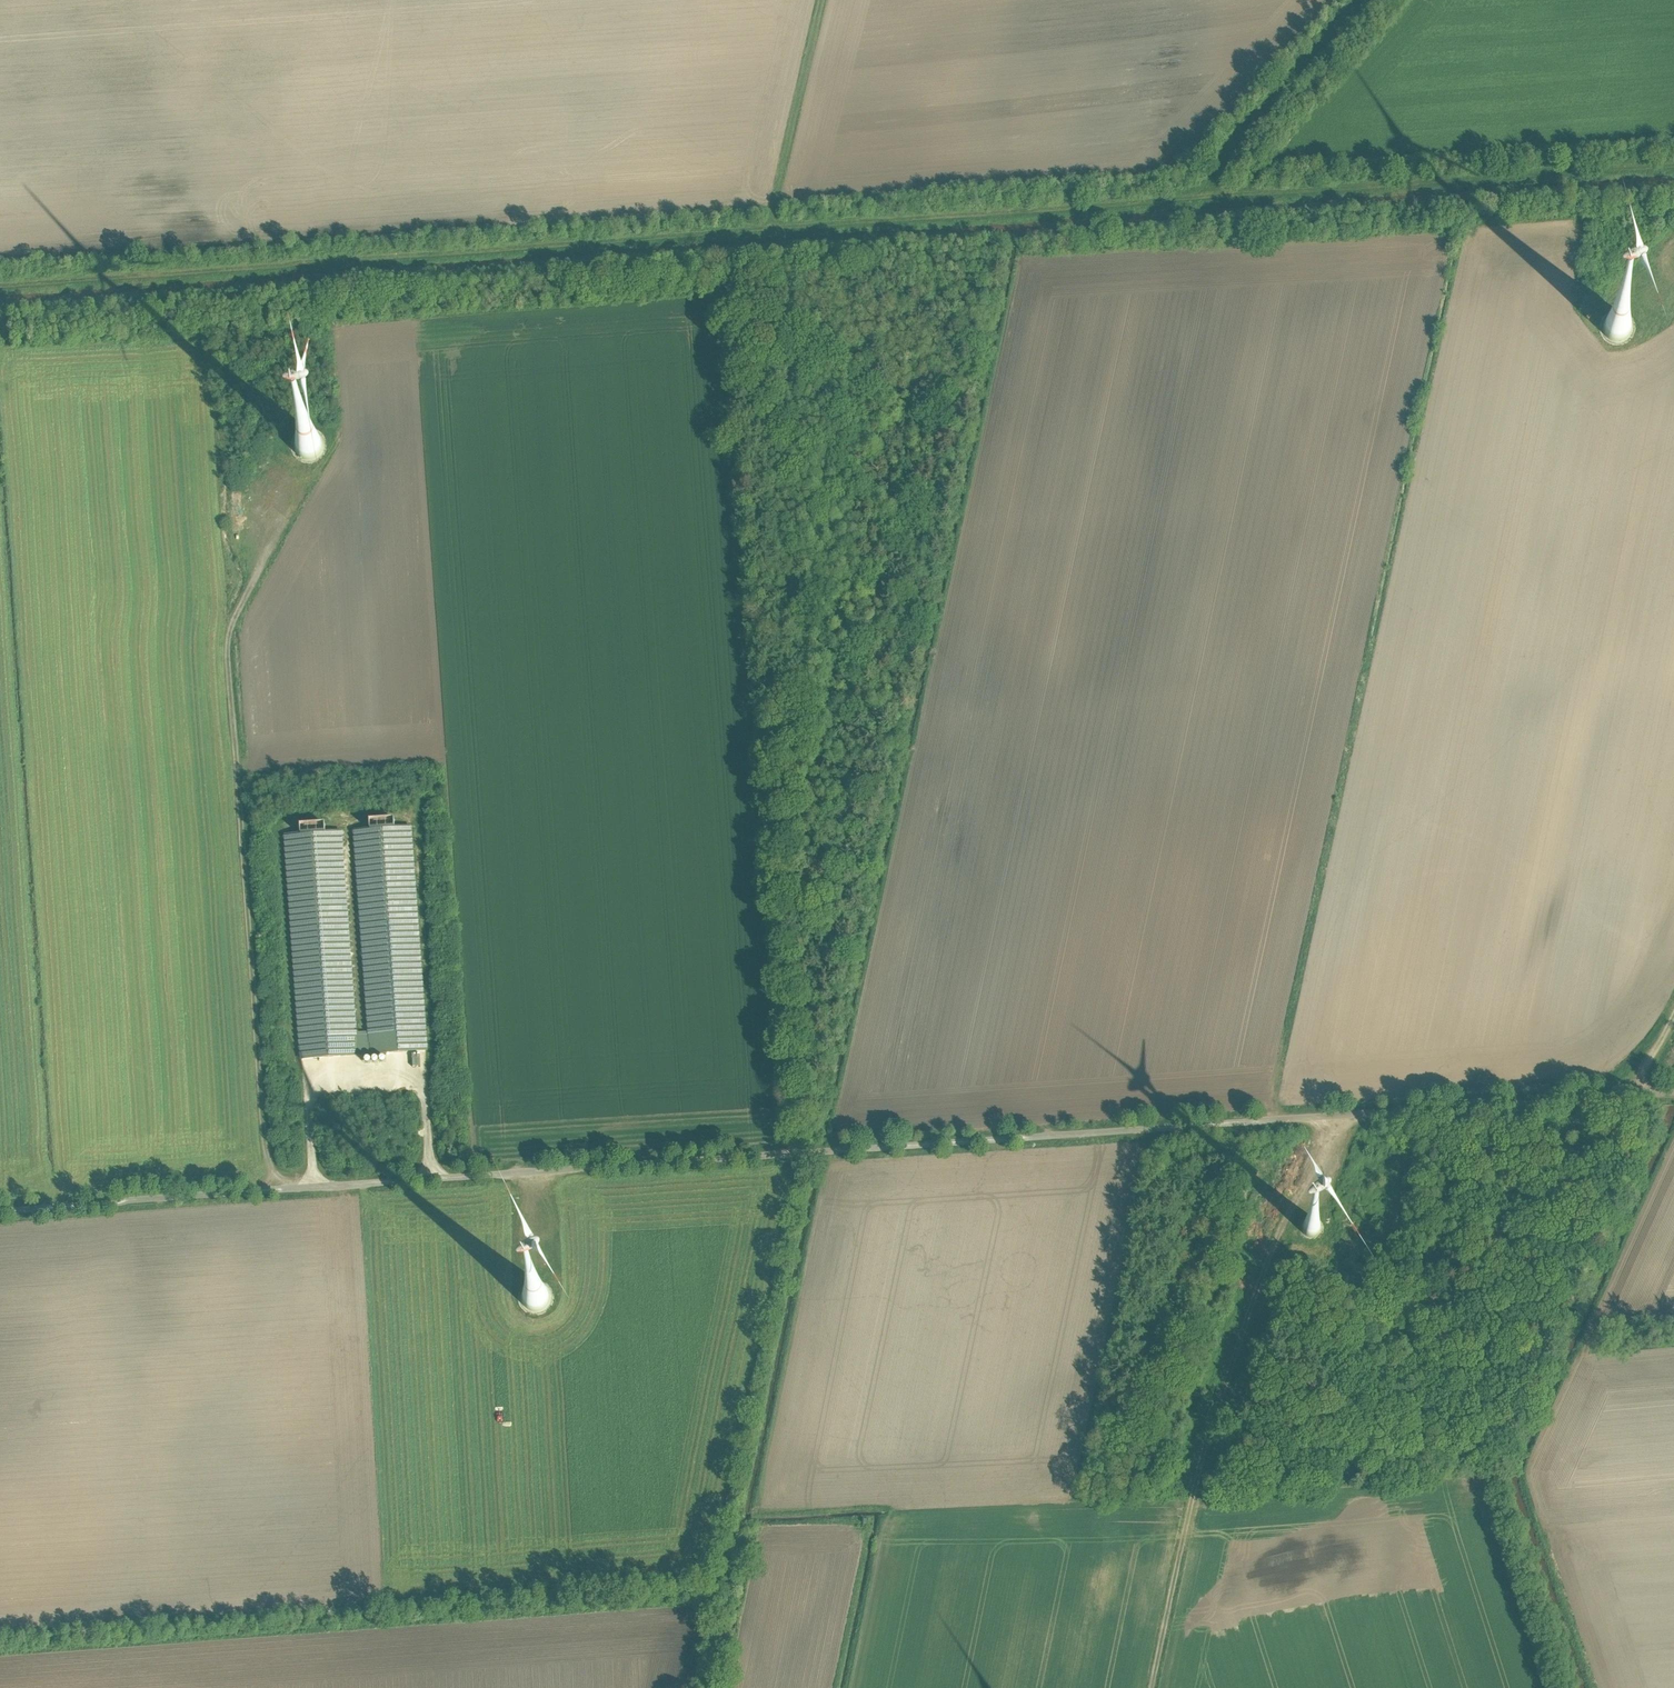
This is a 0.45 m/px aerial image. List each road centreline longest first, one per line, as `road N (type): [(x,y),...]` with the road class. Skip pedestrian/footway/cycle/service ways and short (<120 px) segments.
road 1 (track): [(297,468),(228,646),(268,1162),(277,1191)]
road 2 (track): [(1151,1687),(1201,1457),(1287,1207),(1342,1115)]

